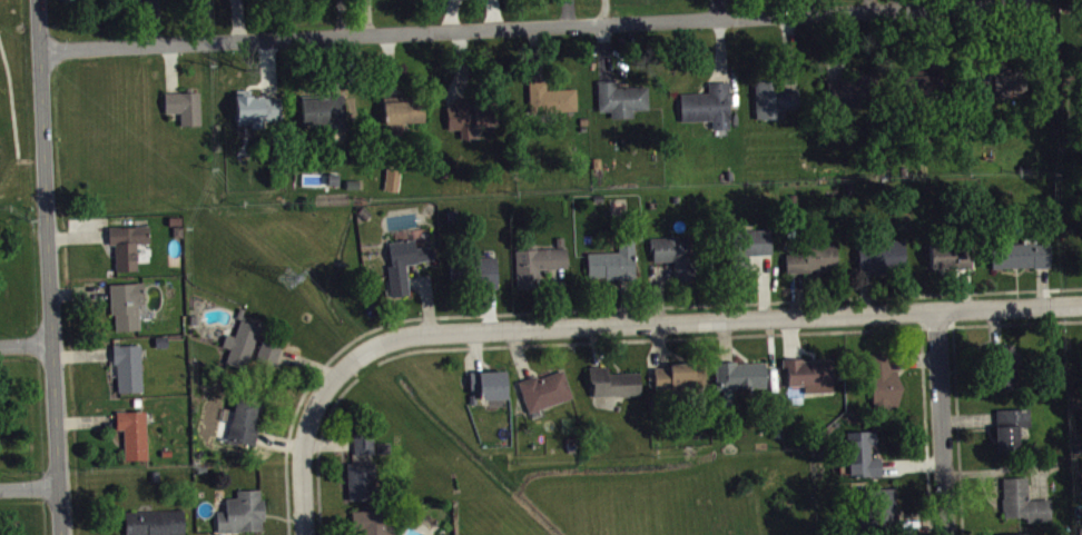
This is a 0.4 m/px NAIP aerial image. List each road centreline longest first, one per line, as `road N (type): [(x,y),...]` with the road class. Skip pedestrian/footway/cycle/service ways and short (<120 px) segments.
road 1 (residential): [(40,50),(1019,0)]
road 2 (residential): [(303,440),(326,392),(387,343),(1081,307)]
road 3 (tertiary): [(61,534),(38,0)]
road 4 (residential): [(950,534),(940,315)]

